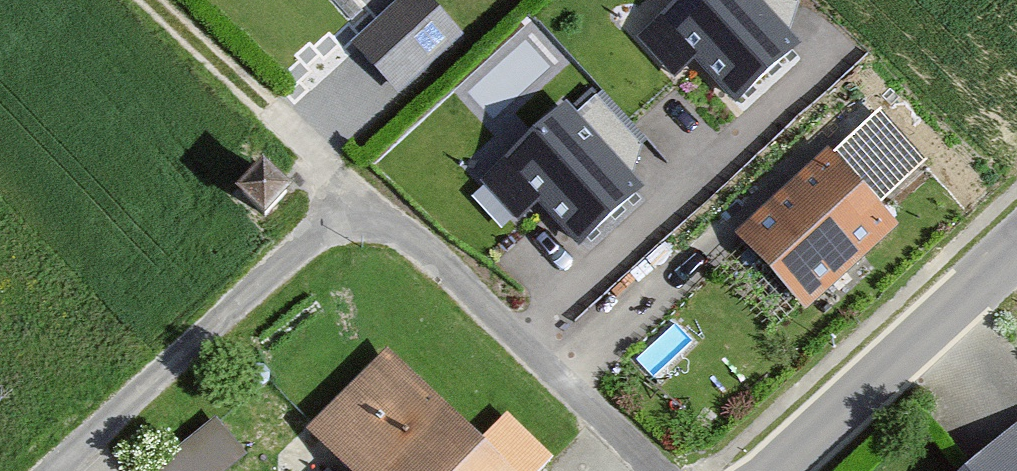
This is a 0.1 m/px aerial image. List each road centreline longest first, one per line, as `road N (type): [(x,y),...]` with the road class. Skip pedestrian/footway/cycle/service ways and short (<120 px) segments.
road 1 (residential): [(46,470),(361,195),(655,470)]
road 2 (tertiary): [(768,470),(1016,241)]
road 3 (track): [(155,0),(361,195)]

